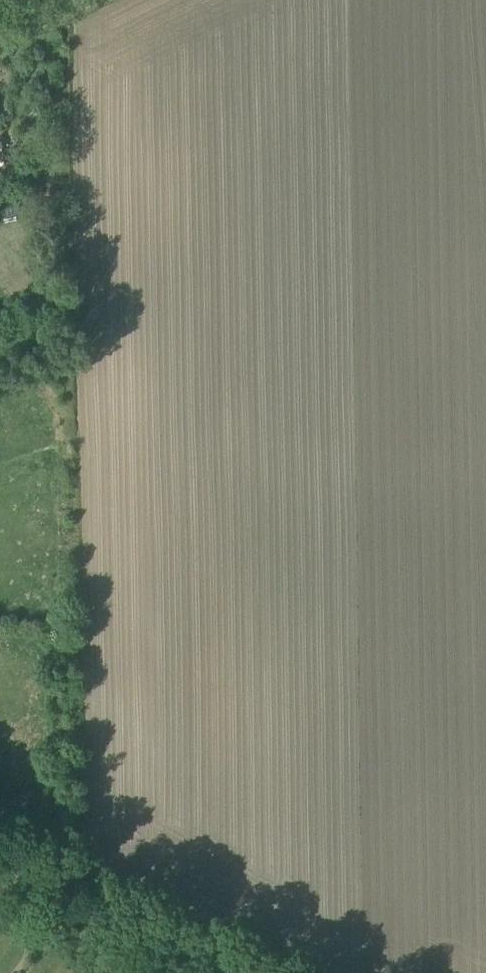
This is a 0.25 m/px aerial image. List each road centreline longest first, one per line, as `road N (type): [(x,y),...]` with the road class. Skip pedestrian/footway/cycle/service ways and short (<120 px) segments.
road 1 (unclassified): [(216,972),(0,865)]

